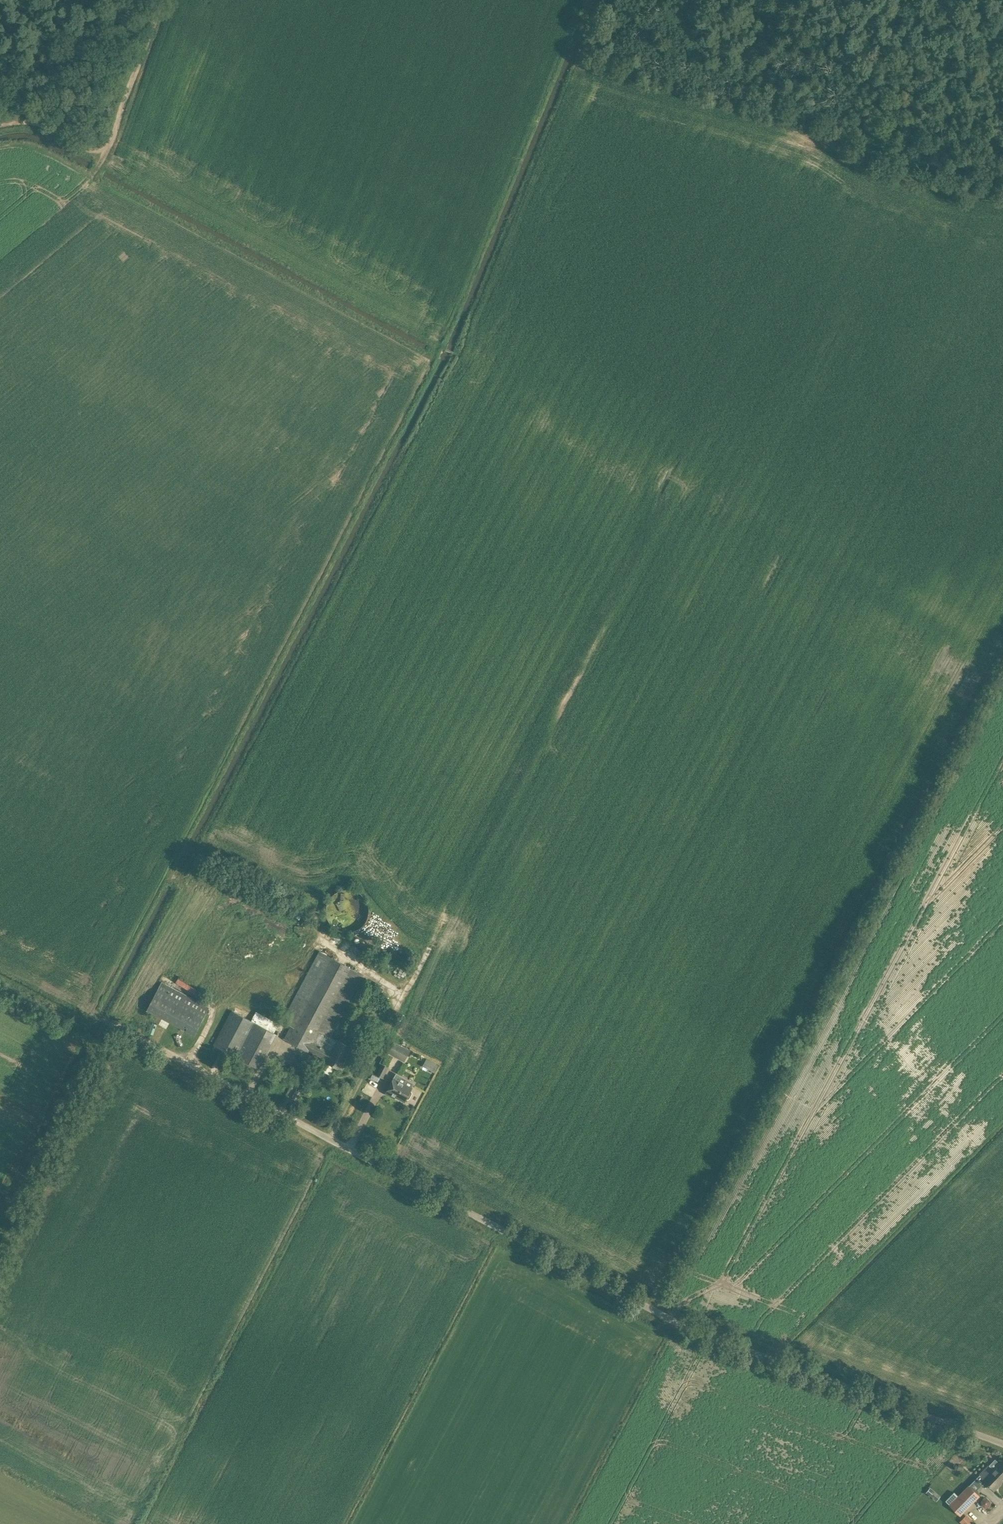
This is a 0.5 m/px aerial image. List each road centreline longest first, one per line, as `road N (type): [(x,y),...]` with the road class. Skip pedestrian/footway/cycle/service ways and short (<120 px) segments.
road 1 (unclassified): [(1002,1443),(657,1312),(106,1020)]
road 2 (track): [(330,1142),(673,486)]
road 3 (track): [(0,128),(37,126),(104,152),(164,0)]

